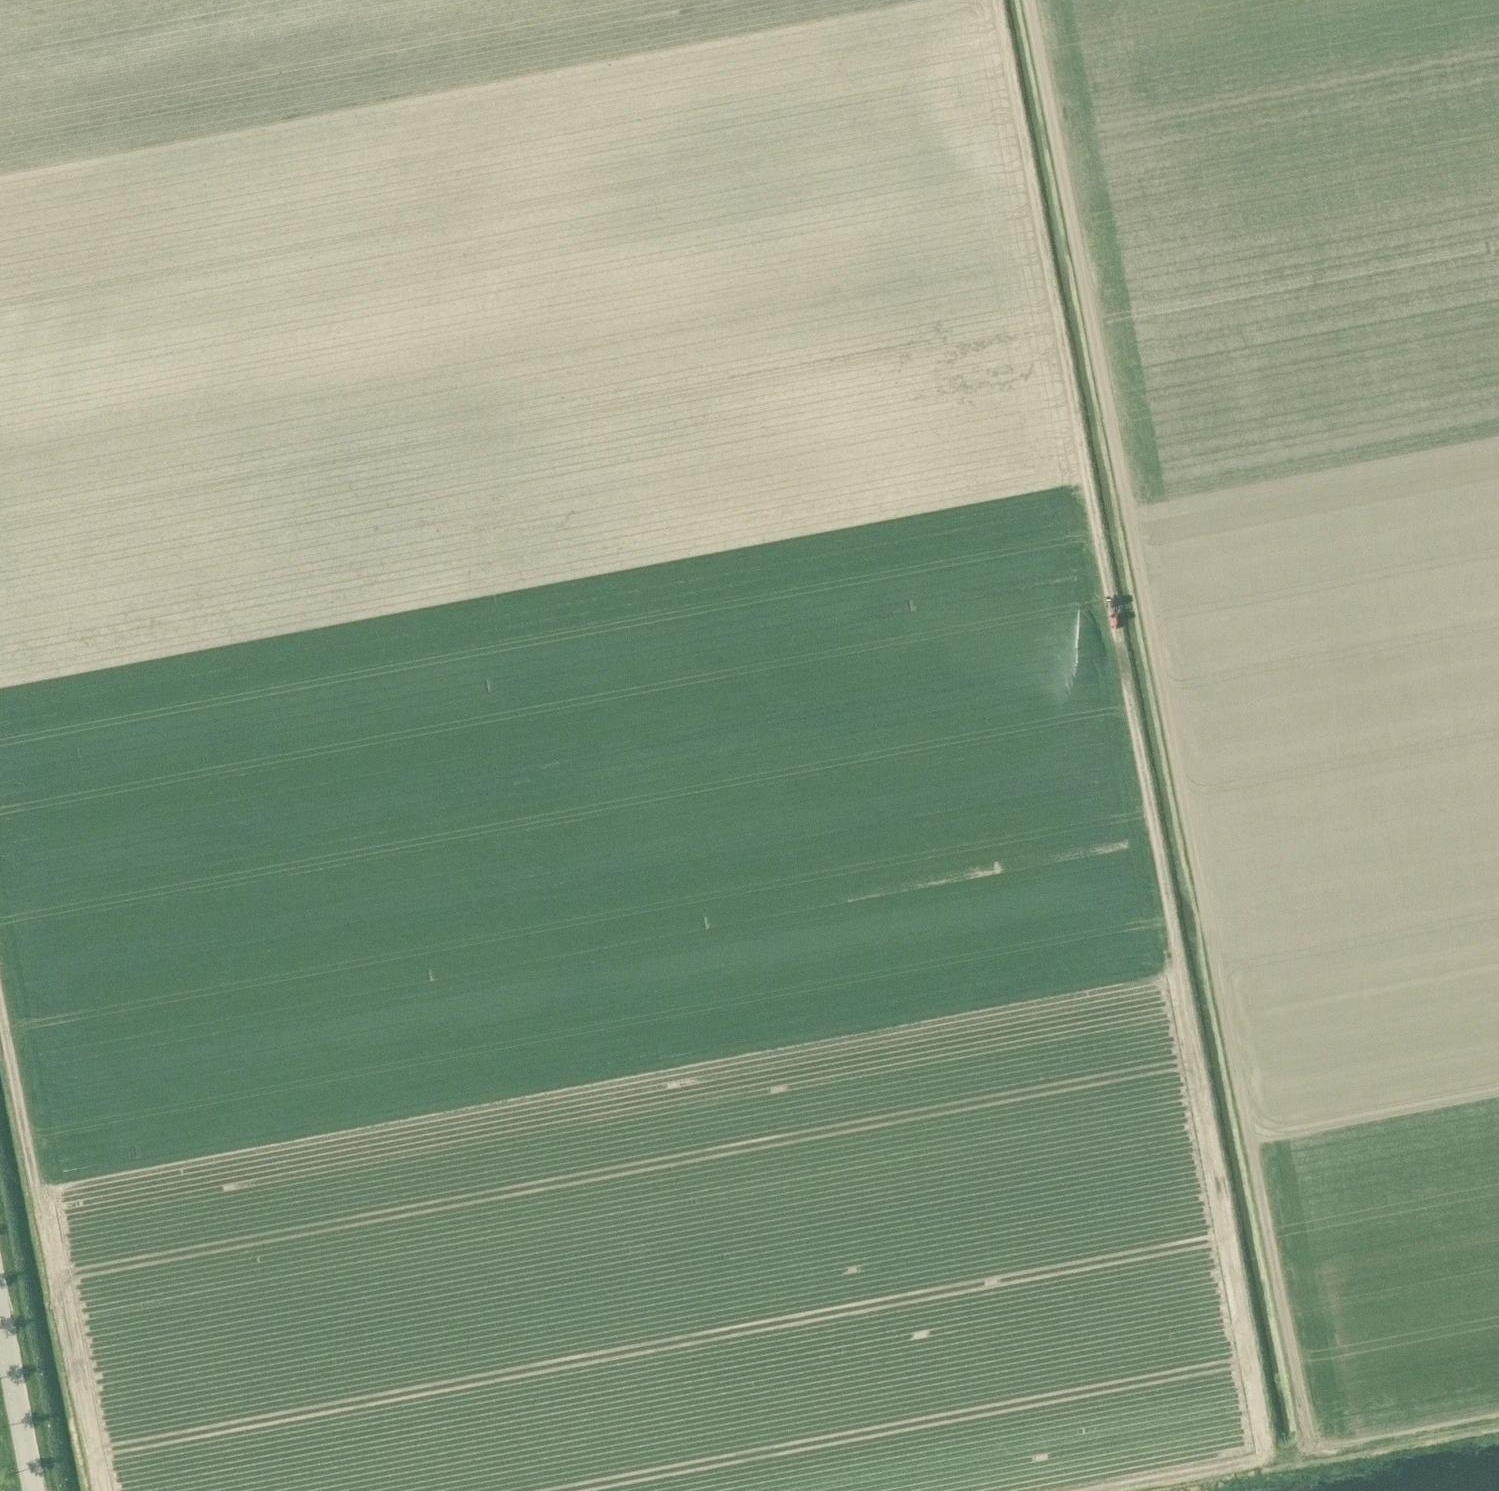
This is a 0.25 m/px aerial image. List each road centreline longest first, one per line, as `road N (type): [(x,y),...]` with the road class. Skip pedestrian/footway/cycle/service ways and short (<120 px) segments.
road 1 (unclassified): [(34,1490),(0,1315)]

